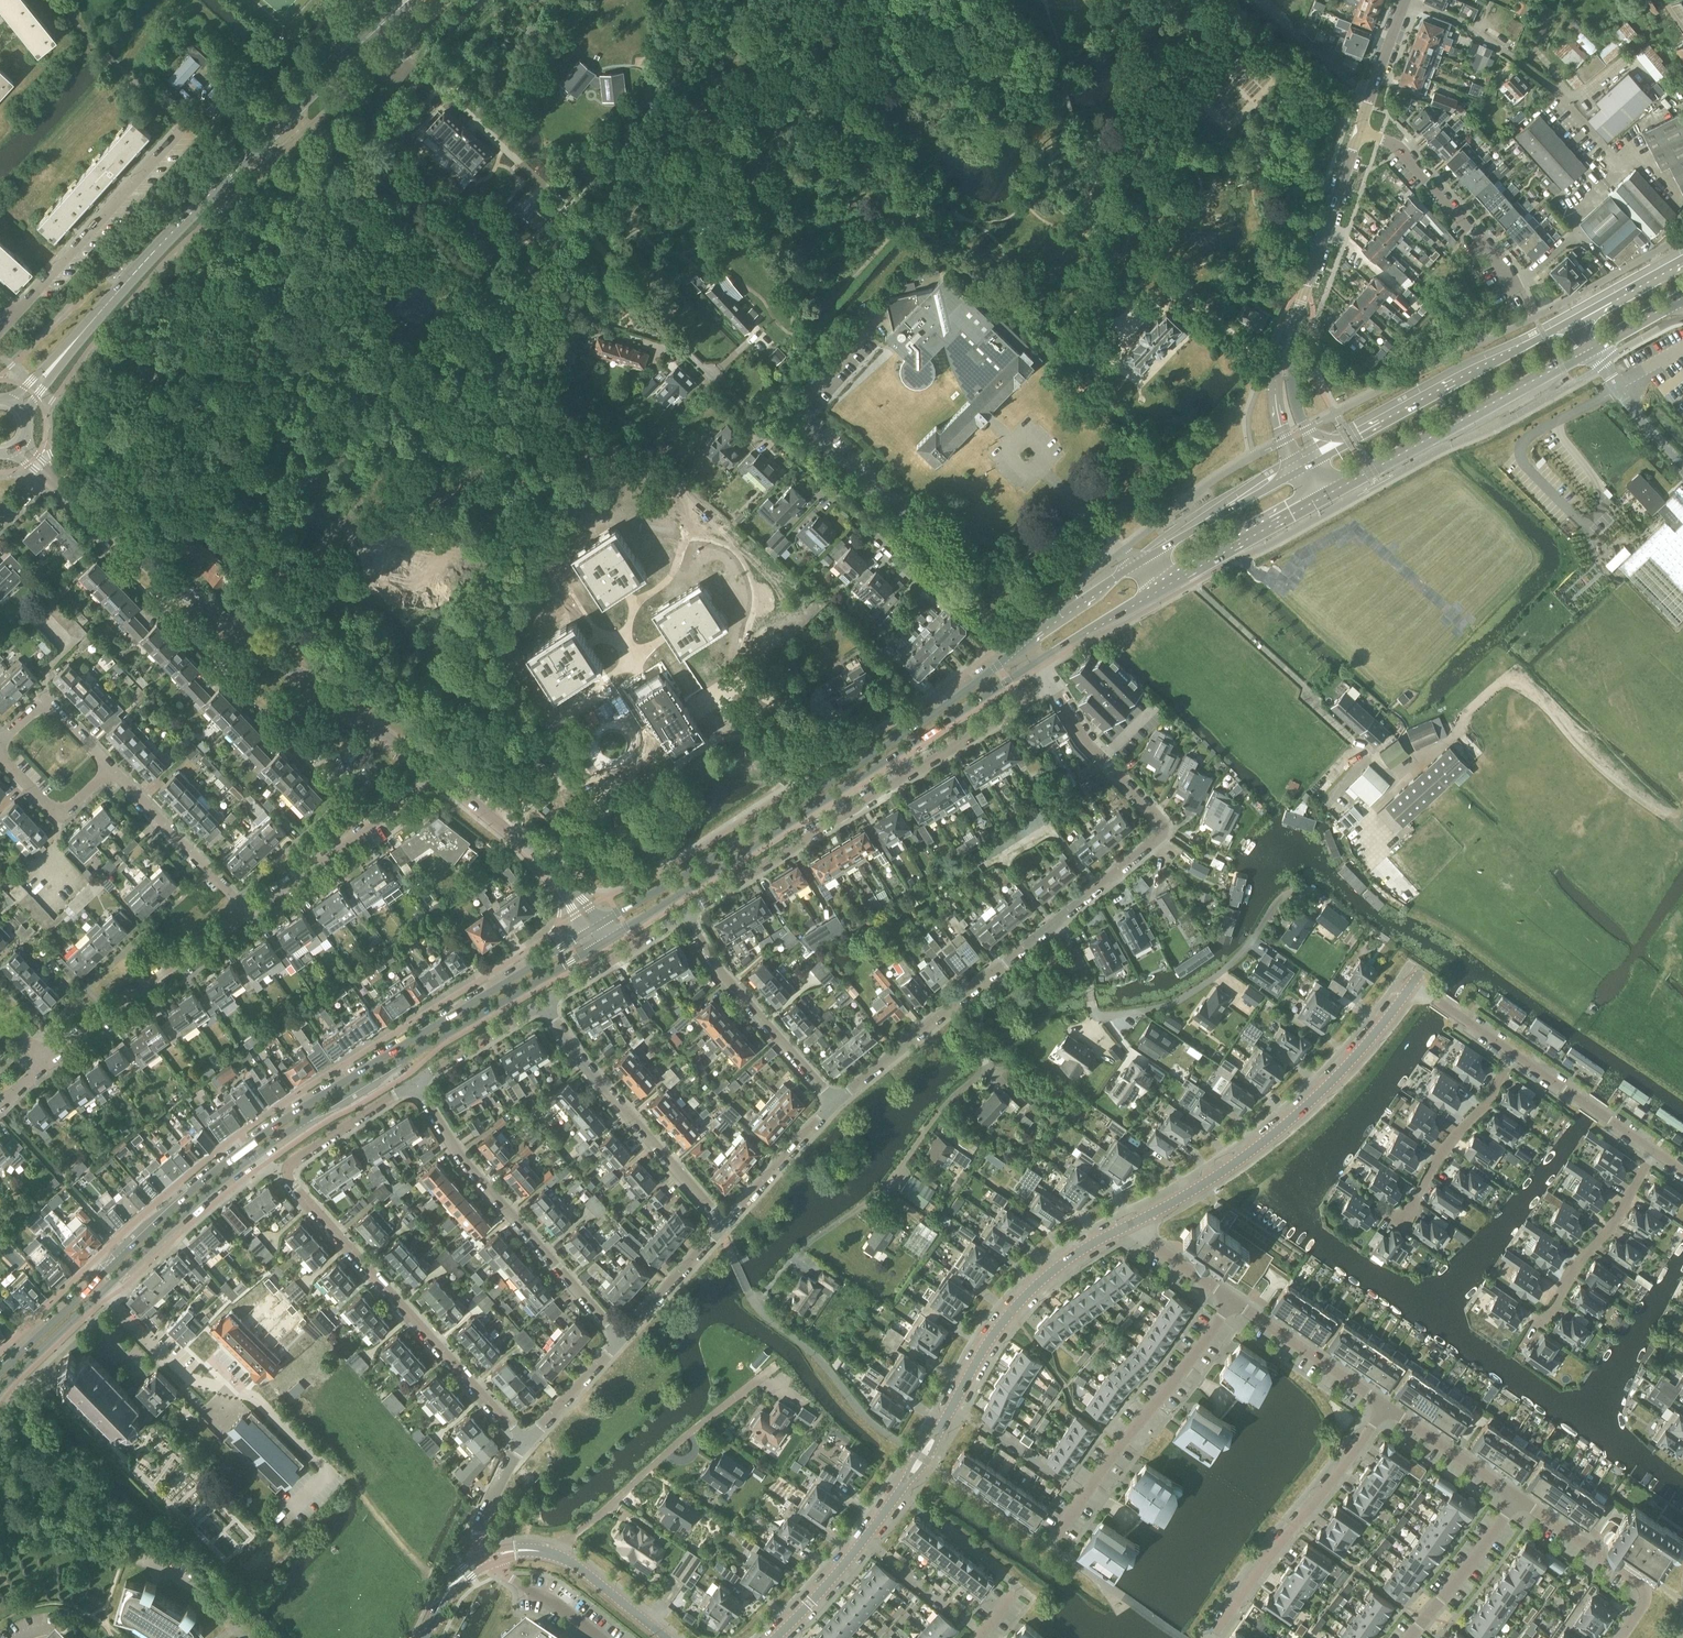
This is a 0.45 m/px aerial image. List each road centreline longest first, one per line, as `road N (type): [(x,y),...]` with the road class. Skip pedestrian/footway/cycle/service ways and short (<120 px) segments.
road 1 (trunk): [(684,0),(856,163),(1682,1007)]
road 2 (trunk): [(1682,944),(884,125),(750,0)]
road 3 (secondary): [(595,928),(248,1145),(92,1284)]
road 4 (tertiary): [(776,1637),(899,1493),(1011,1312),(1089,1246),(1138,1221)]
road 5 (secondary): [(603,941),(1034,664)]
road 6 (tertiary): [(443,780),(211,608),(49,475)]
road 7 (residential): [(1004,660),(679,345)]
road 8 (residential): [(684,914),(1052,687)]
road 9 (secondary): [(256,1156),(603,941)]
road 10 (tertiary): [(1138,1221),(1271,1137),(1326,1088),(1414,982)]
road 11 (tertiary): [(68,349),(321,82)]
road 12 (residential): [(527,1443),(288,1170)]
road 13 (residential): [(621,1340),(463,1160),(413,1085)]
road 14 (residential): [(1052,687),(1084,738),(1155,814),(1160,832),(1054,924)]
road 15 (residential): [(1050,1546),(1231,1300)]
road 16 (secondary): [(1325,496),(1590,349)]
road 17 (secondary): [(1572,318),(1317,461)]
road 18 (residential): [(1257,932),(1219,975),(1171,1004),(1101,1014),(1092,1010),(1079,955),(1054,924)]
road 19 (residential): [(559,1555),(672,1448),(776,1366)]
road 20 (residential): [(1213,1637),(1386,1407)]
road 21 (residential): [(543,1002),(579,1058),(725,1224)]
road 22 (secondary): [(825,785),(595,928)]
road 23 (track): [(1484,695),(1502,678),(1533,686),(1615,783),(1680,828)]
road 24 (residential): [(13,315),(184,126)]
road 25 (residential): [(47,1062),(245,914)]
road 26 (residential): [(836,1102),(725,978),(684,914)]
road 27 (residential): [(245,914),(443,780)]
road 28 (residential): [(101,1293),(193,1379),(248,1395),(211,1359)]
road 29 (residential): [(1523,291),(1394,145),(1362,134)]
road 30 (secondary): [(1004,660),(825,785)]
road 31 (residential): [(1535,1327),(1616,1223),(1655,1152)]
road 32 (residential): [(1620,1637),(1647,1590),(1519,1499)]
road 33 (secondary): [(101,1293),(256,1156)]
road 34 (residential): [(1404,1221),(1441,1154),(1486,1106),(1516,1055)]
road 35 (residential): [(245,914),(110,770)]
road 36 (residential): [(1386,1407),(1231,1300)]
road 37 (residential): [(825,785),(798,723),(757,686),(739,682),(700,707)]
road 38 (residential): [(1300,305),(1362,134)]
road 39 (residential): [(1410,1637),(1519,1499)]
road 40 (secondary): [(1297,472),(1144,558)]
road 41 (residential): [(1300,305),(1275,378),(1297,472)]
road 42 (secondary): [(1177,579),(1325,496)]
road 43 (residential): [(1655,1152),(1516,1055)]
road 44 (secondary): [(1034,664),(1177,579)]
road 45 (residential): [(543,1002),(684,914)]
road 46 (residential): [(836,1102),(725,1224)]
road 47 (residential): [(1519,1499),(1386,1407)]
road 48 (residential): [(1317,461),(1293,393),(1300,305)]
road 49 (residential): [(413,1085),(543,1002)]
road 50 (secondary): [(1144,558),(1019,647)]
road 51 (residential): [(110,770),(46,704),(0,743)]
road 52 (residential): [(288,1170),(413,1085)]
road 53 (residential): [(1370,96),(1255,0)]
road 54 (residential): [(110,770),(58,813),(0,755)]
road 55 (residential): [(720,1229),(621,1340)]
road 56 (residential): [(243,1637),(214,1601),(125,1553)]
road 57 (residential): [(950,1010),(836,1102)]
road 58 (secondary): [(0,1391),(101,1293)]
road 59 (track): [(443,1598),(440,1579),(360,1489)]
road 60 (residential): [(621,1340),(527,1443)]
road 61 (tertiary): [(559,1555),(667,1637)]
road 62 (residential): [(1054,924),(950,1010)]
road 63 (tertiary): [(595,928),(540,857),(508,830)]
road 64 (residential): [(484,1560),(483,1519),(527,1443)]
road 65 (residential): [(1601,366),(1682,465)]
road 66 (secondary): [(92,1284),(0,1372)]
road 67 (tertiary): [(321,82),(416,0)]
road 68 (residential): [(1516,1055),(1414,982)]
road 69 (secondary): [(1682,258),(1572,318)]
road 70 (residential): [(1231,1300),(1150,1243),(1138,1221)]
road 71 (residential): [(508,830),(552,782),(601,760)]

